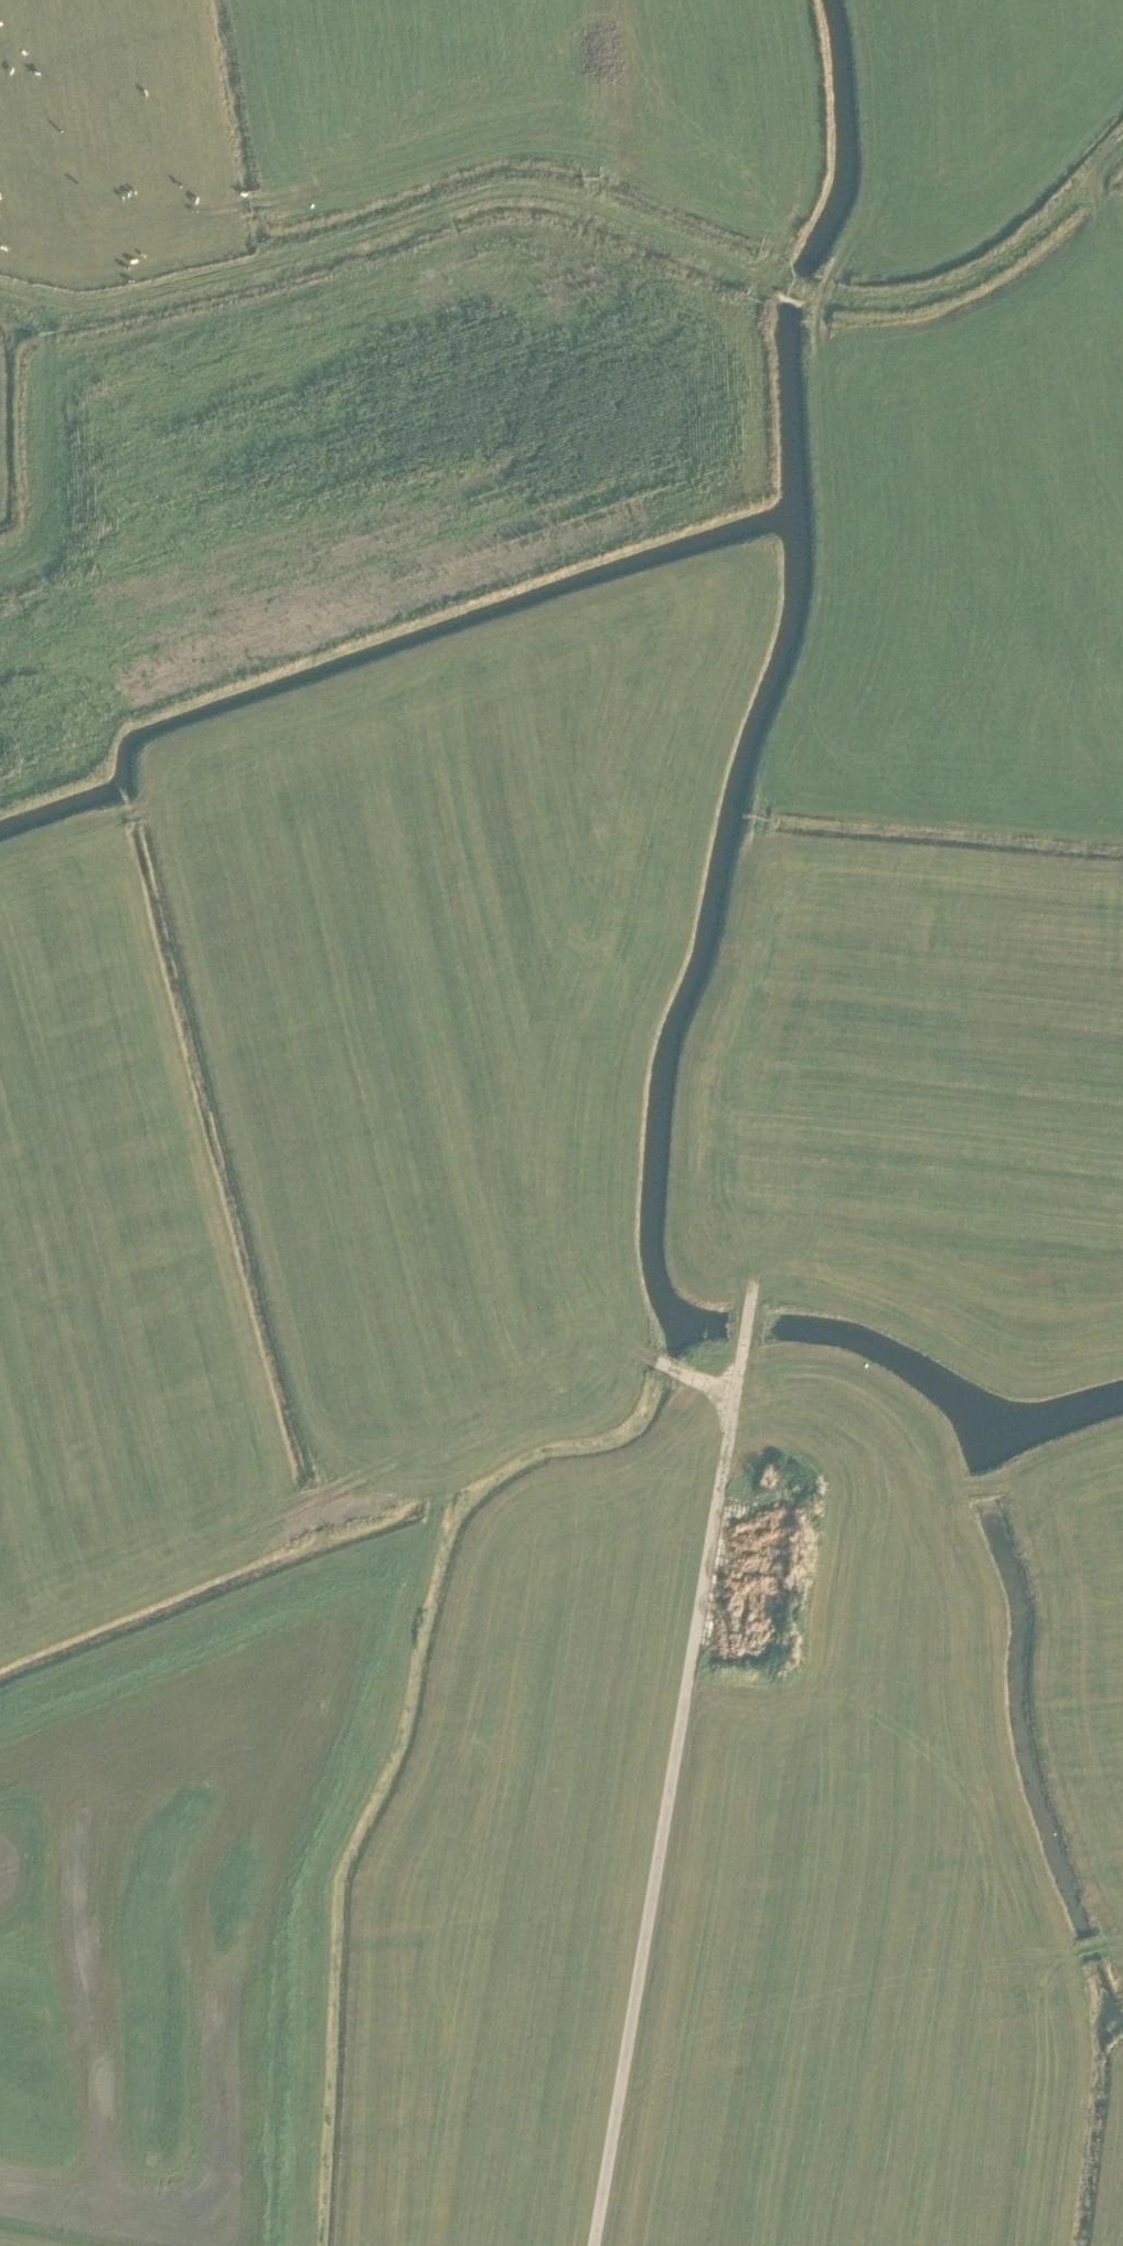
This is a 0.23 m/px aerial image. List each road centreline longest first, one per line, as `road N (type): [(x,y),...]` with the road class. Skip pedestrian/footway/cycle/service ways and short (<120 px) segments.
road 1 (track): [(1122,151),(1020,249),(946,292),(879,305),(832,305),(774,286),(573,197),(534,190),(498,193),(120,301),(0,285)]

